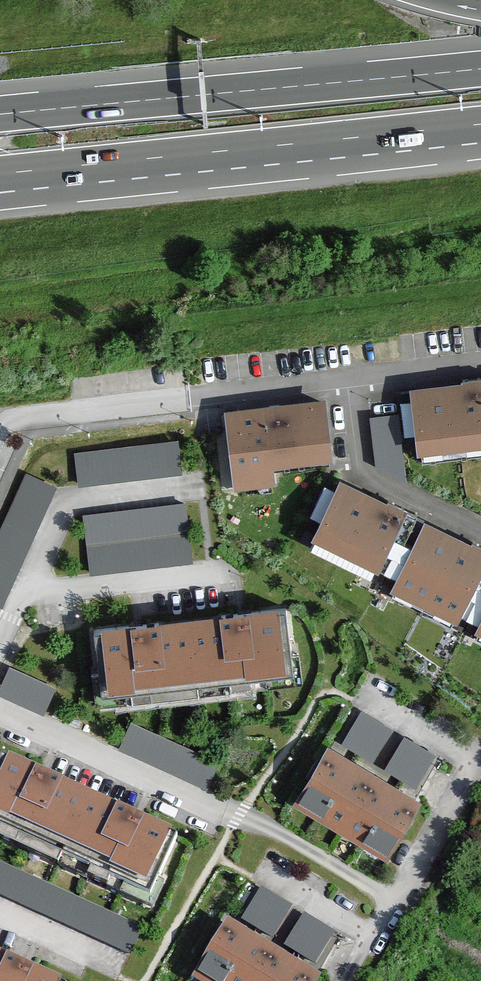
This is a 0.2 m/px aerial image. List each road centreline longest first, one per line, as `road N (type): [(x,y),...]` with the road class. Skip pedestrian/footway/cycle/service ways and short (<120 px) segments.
road 1 (motorway): [(0,174),(480,124)]
road 2 (motorway): [(480,67),(0,113)]
road 3 (residential): [(0,429),(23,417),(186,398)]

